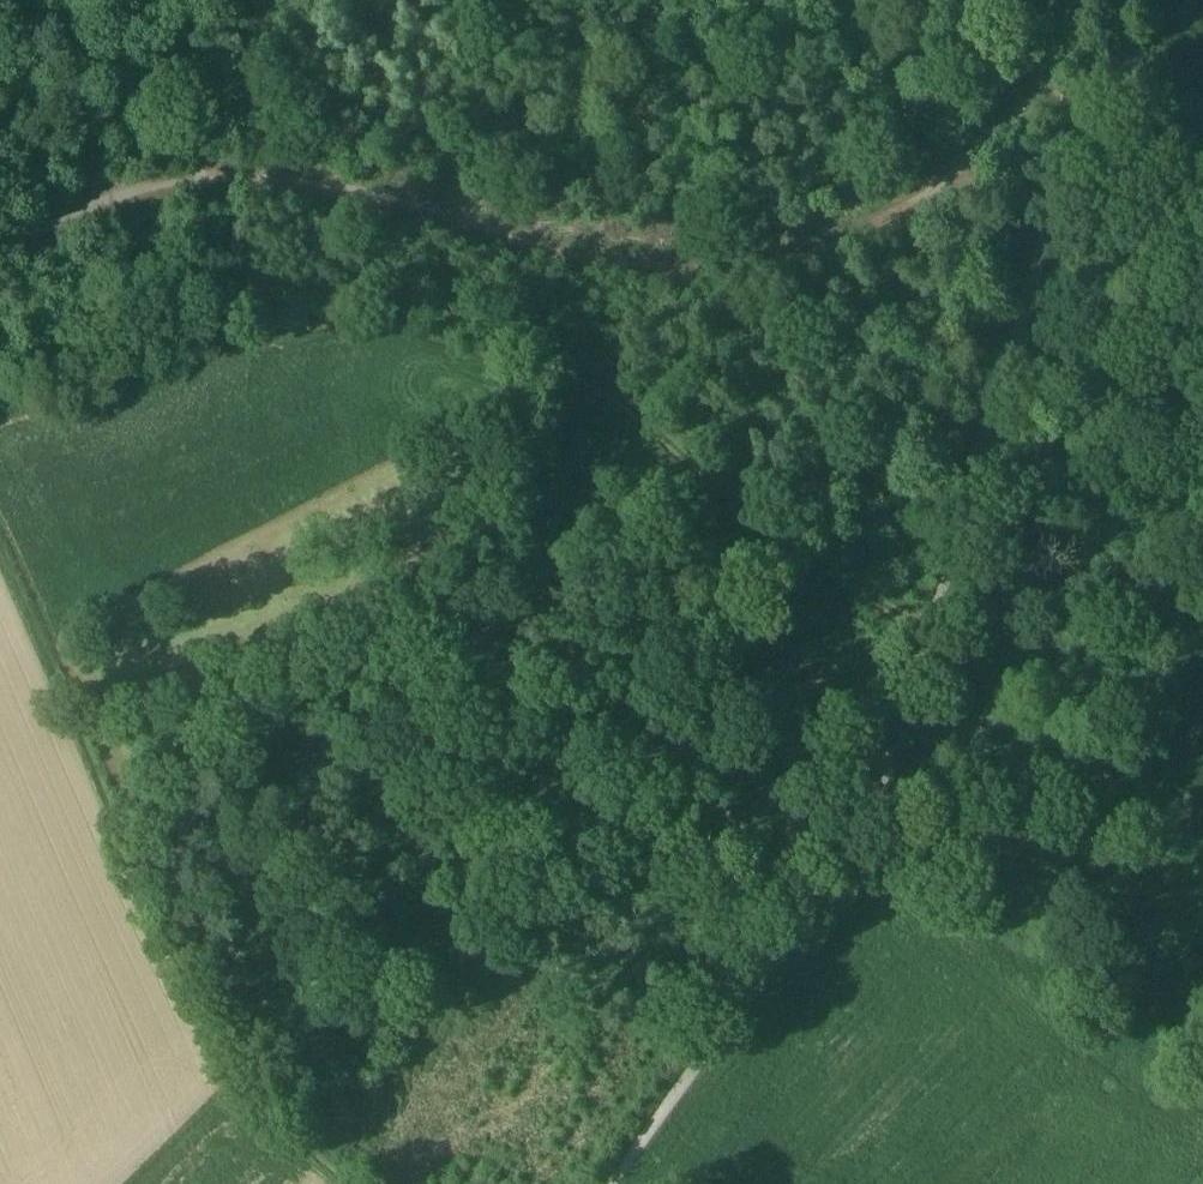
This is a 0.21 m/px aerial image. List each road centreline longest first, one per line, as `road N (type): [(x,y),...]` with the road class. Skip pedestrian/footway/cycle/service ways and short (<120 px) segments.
road 1 (track): [(1115,51),(1076,40),(1020,123),(966,169),(908,209),(798,258),(751,269),(705,273),(579,258),(377,197),(310,184),(215,182),(0,258)]
road 2 (track): [(0,370),(197,269),(577,352),(736,460),(939,645)]
road 3 (track): [(0,528),(236,1082),(356,1183)]
road 4 (track): [(617,1183),(884,849),(939,645)]
road 5 (track): [(1115,51),(939,645)]
road 6 (track): [(939,645),(1035,709),(1202,793)]
road 7 (unclassified): [(1202,141),(1115,51),(1130,0)]
road 8 (track): [(236,1082),(135,1183)]

